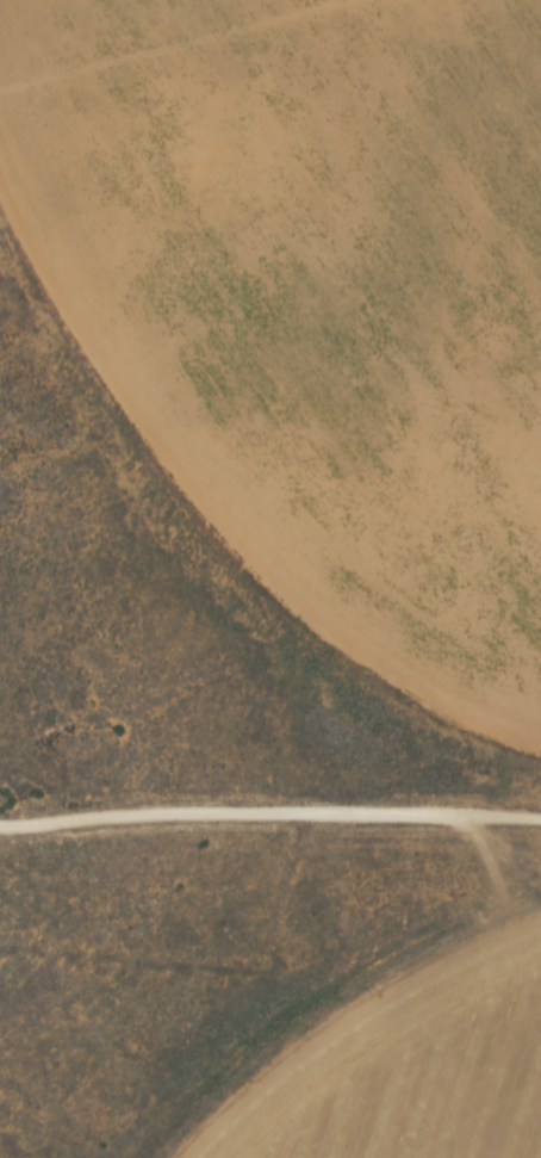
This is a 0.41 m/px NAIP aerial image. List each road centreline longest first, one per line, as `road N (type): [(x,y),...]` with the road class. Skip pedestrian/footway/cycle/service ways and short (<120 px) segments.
road 1 (residential): [(0,828),(124,819),(540,821)]

